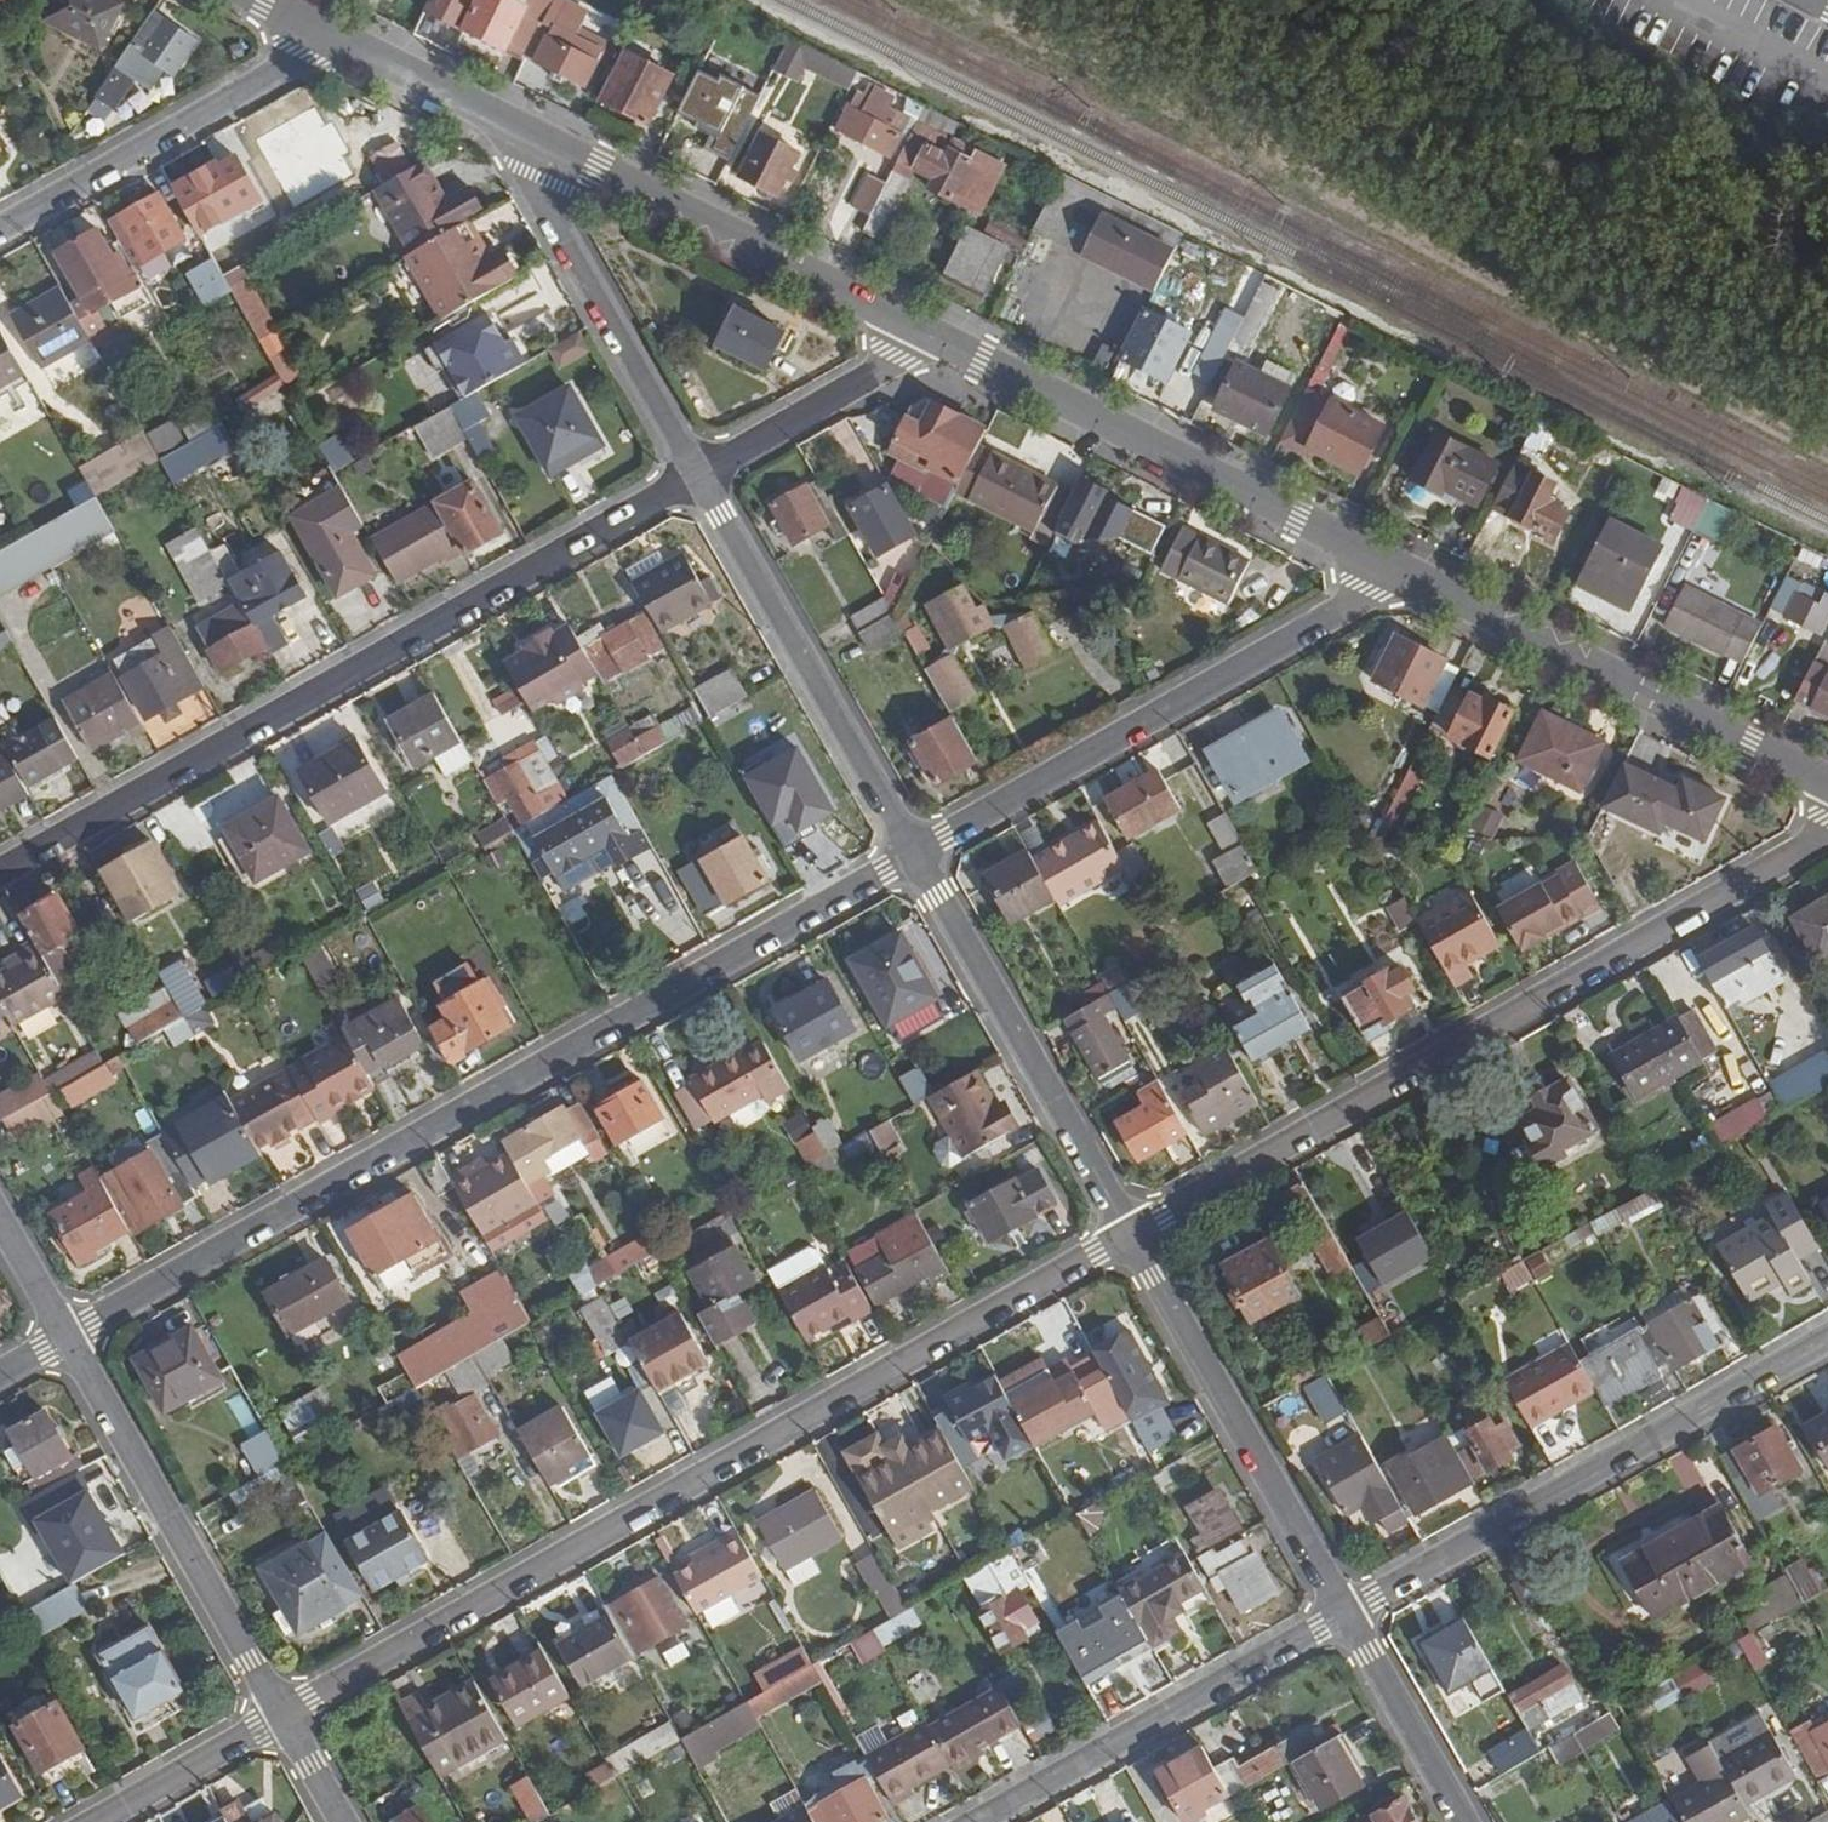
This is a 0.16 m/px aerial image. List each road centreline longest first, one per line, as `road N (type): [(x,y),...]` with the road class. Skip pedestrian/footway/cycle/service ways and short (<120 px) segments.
road 1 (residential): [(920,858),(68,1340)]
road 2 (residential): [(282,1714),(1130,1233)]
road 3 (residential): [(0,880),(699,479)]
road 4 (residential): [(1130,1233),(1827,836)]
road 5 (residential): [(1393,571),(1365,606),(920,858)]
road 6 (residential): [(1827,1339),(1346,1614)]
road 7 (residential): [(915,331),(1393,571)]
road 8 (residential): [(1393,571),(1827,789)]
road 9 (residential): [(516,131),(915,331)]
road 10 (residential): [(699,479),(920,858)]
road 11 (residential): [(1130,1233),(1346,1614)]
road 12 (residential): [(68,1340),(282,1714)]
road 13 (residential): [(920,858),(1130,1233)]
road 14 (residential): [(1346,1614),(982,1821)]
road 15 (residential): [(516,131),(529,185),(699,479)]
road 16 (residential): [(318,31),(291,69),(0,234)]
road 17 (residential): [(699,479),(884,369),(915,331)]
road 18 (residential): [(1346,1614),(1464,1821)]
road 19 (residential): [(318,31),(516,131)]
road 20 (residential): [(94,1821),(282,1714)]
road 21 (residential): [(0,1220),(68,1340)]
road 22 (residential): [(282,1714),(344,1821)]

